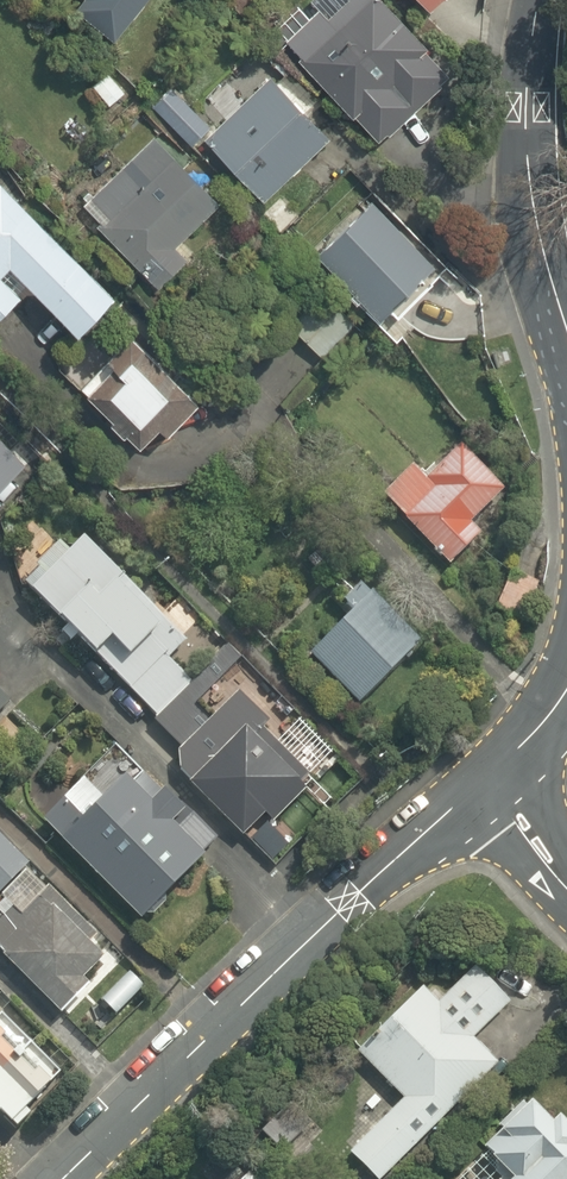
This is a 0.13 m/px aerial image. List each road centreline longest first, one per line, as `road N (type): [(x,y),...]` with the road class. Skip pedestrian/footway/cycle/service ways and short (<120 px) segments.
road 1 (tertiary): [(65,1178),(475,790)]
road 2 (secondary): [(538,0),(526,74),(529,164),(566,305)]
road 3 (secondary): [(566,677),(521,747),(475,790)]
road 4 (secondary): [(475,790),(566,875)]

